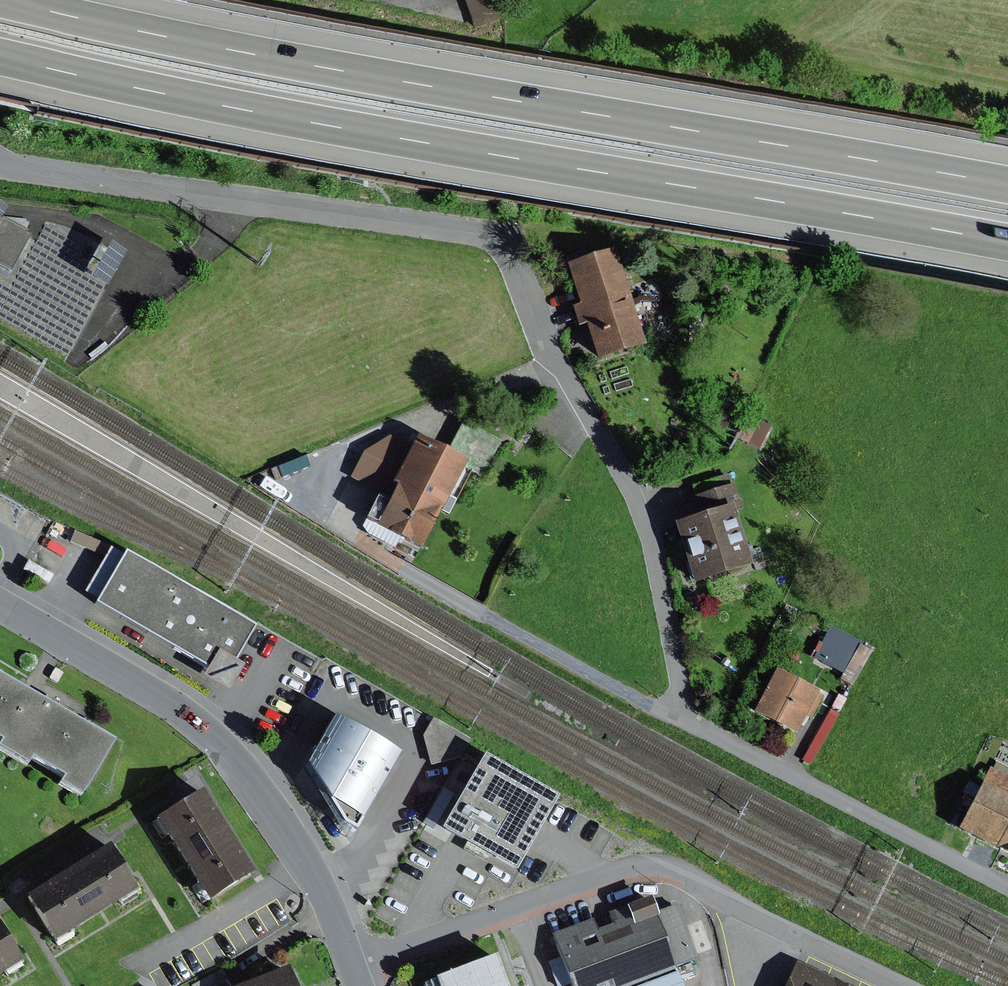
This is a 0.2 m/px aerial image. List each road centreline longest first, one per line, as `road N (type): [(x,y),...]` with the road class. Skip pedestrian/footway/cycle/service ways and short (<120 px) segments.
road 1 (motorway): [(0,57),(1007,243)]
road 2 (motorway): [(1007,185),(425,85),(8,0)]
road 3 (unclassified): [(681,717),(316,518),(315,492),(347,450),(553,362)]
road 4 (unclassified): [(0,164),(481,233),(510,258),(553,362)]
road 5 (tertiary): [(0,606),(194,720),(263,791),(307,862),(352,967)]
road 6 (residential): [(901,985),(656,868),(630,869),(515,909)]
road 7 (unclassified): [(553,362),(652,538),(681,717)]
road 8 (unclassified): [(681,717),(1007,889)]
road 9 (residential): [(515,909),(352,967)]

